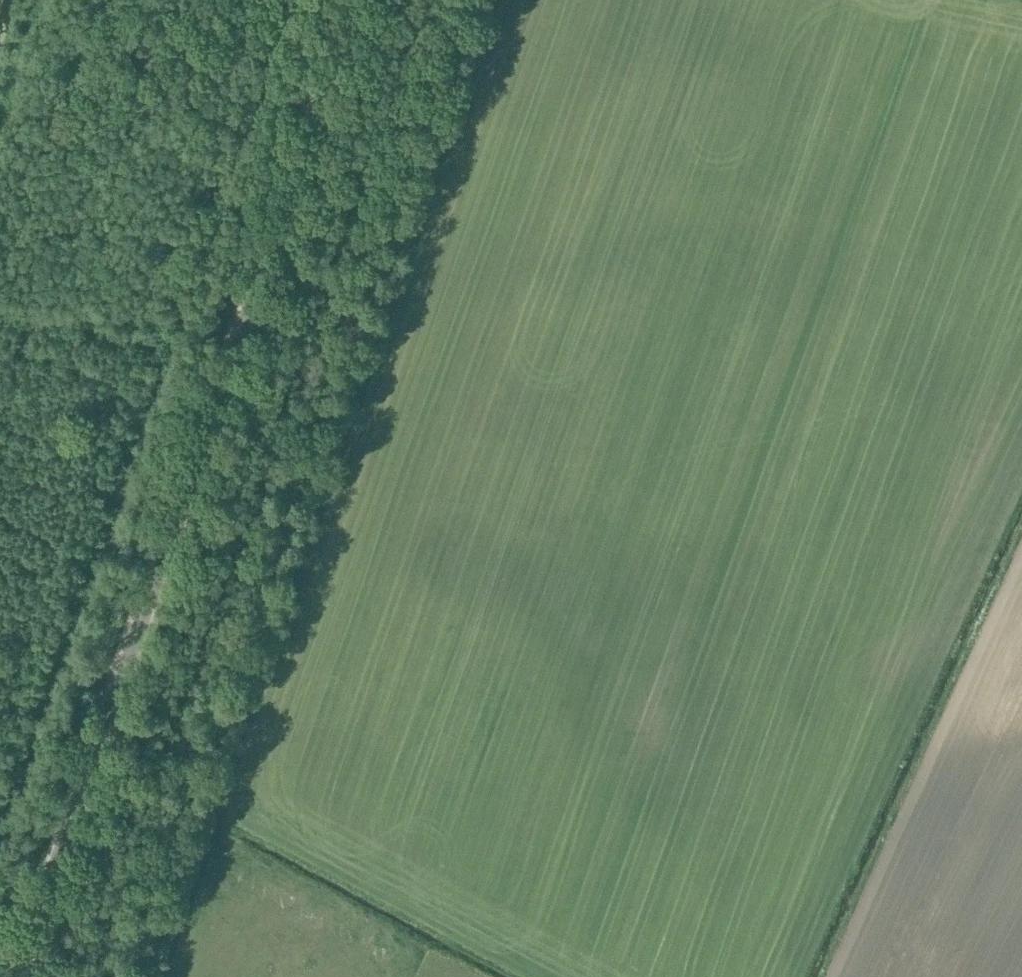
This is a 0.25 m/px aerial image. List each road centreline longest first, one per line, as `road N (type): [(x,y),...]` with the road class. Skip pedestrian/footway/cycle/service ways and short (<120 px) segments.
road 1 (unclassified): [(0,975),(353,0)]

